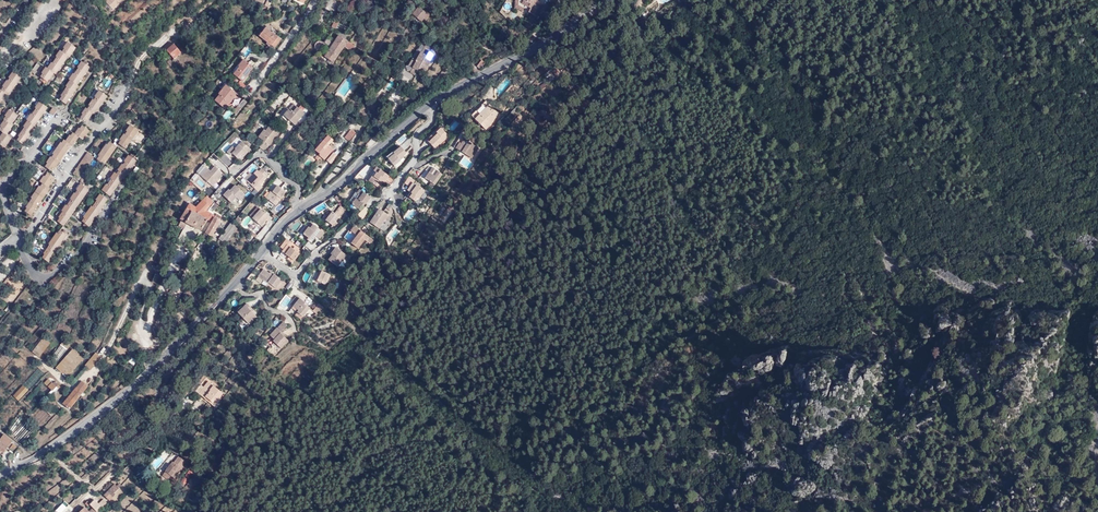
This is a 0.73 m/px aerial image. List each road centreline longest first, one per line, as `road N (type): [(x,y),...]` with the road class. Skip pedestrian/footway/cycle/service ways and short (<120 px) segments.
road 1 (tertiary): [(0,476),(131,387),(284,222),(346,180),(428,104),(605,0)]

